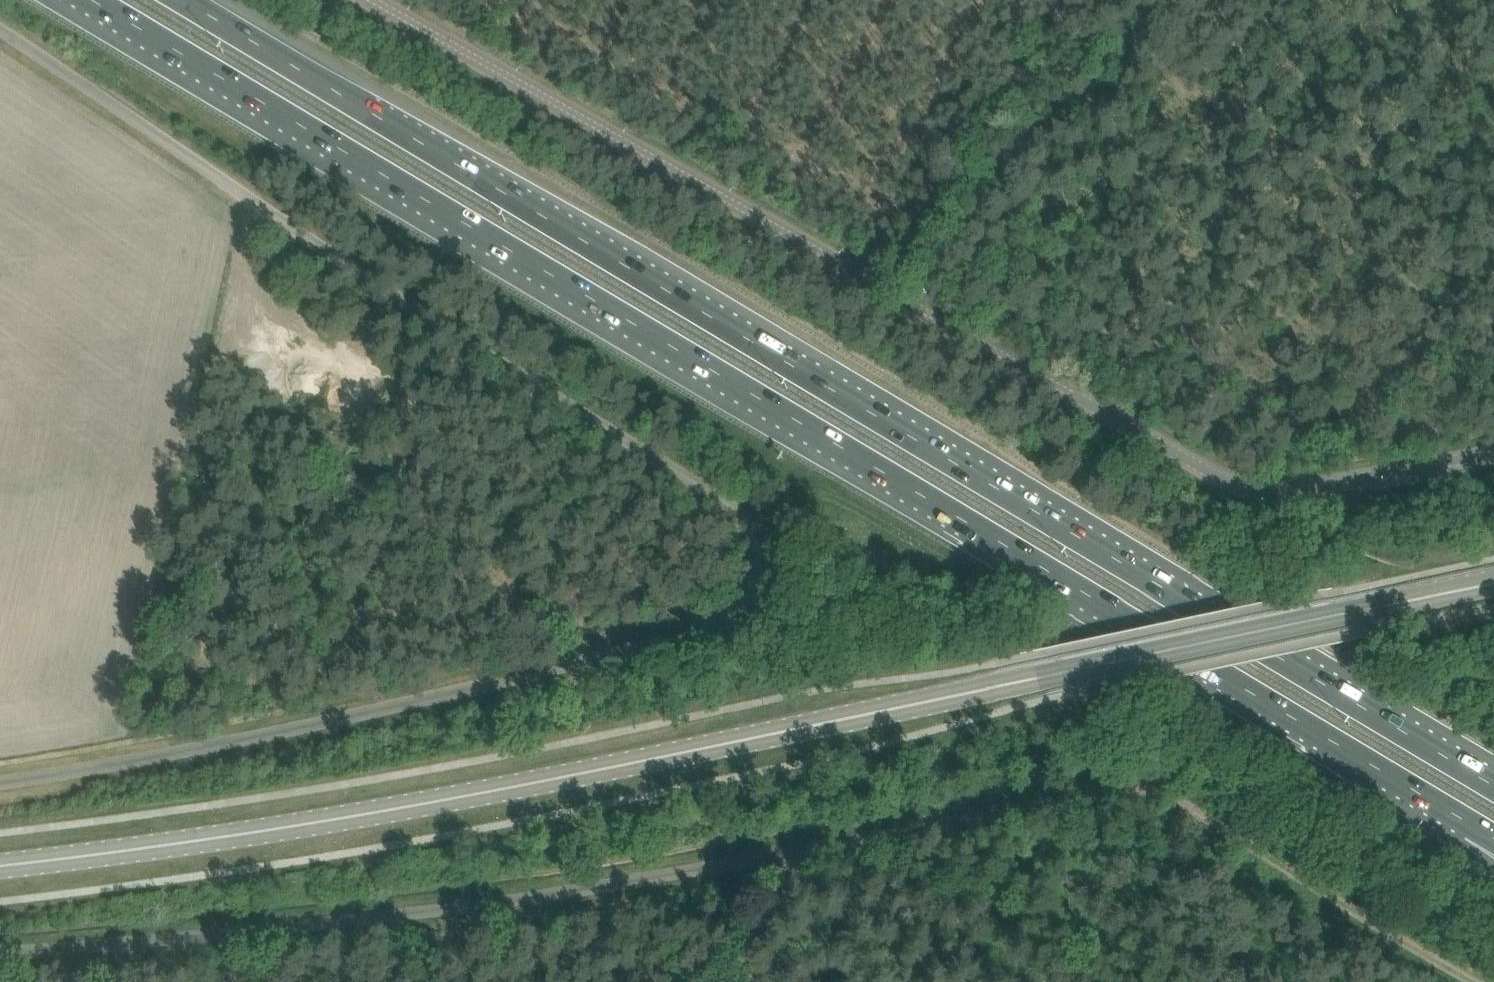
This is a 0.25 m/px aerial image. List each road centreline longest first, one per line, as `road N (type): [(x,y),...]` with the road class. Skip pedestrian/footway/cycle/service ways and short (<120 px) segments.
road 1 (unclassified): [(0,25),(759,527),(770,549),(770,571),(751,610),(715,631),(0,783)]
road 2 (motorway): [(88,0),(1471,824)]
road 3 (motorway): [(1488,783),(185,0)]
road 4 (tertiary): [(0,864),(417,804),(1348,612)]
road 5 (unclassified): [(1493,454),(1279,493),(1221,478),(372,0)]
road 6 (unclassified): [(1160,790),(508,901),(0,956)]
road 7 (track): [(1479,981),(1160,790)]
road 8 (track): [(905,301),(1079,0)]
road 9 (tertiary): [(1493,585),(1348,612)]

